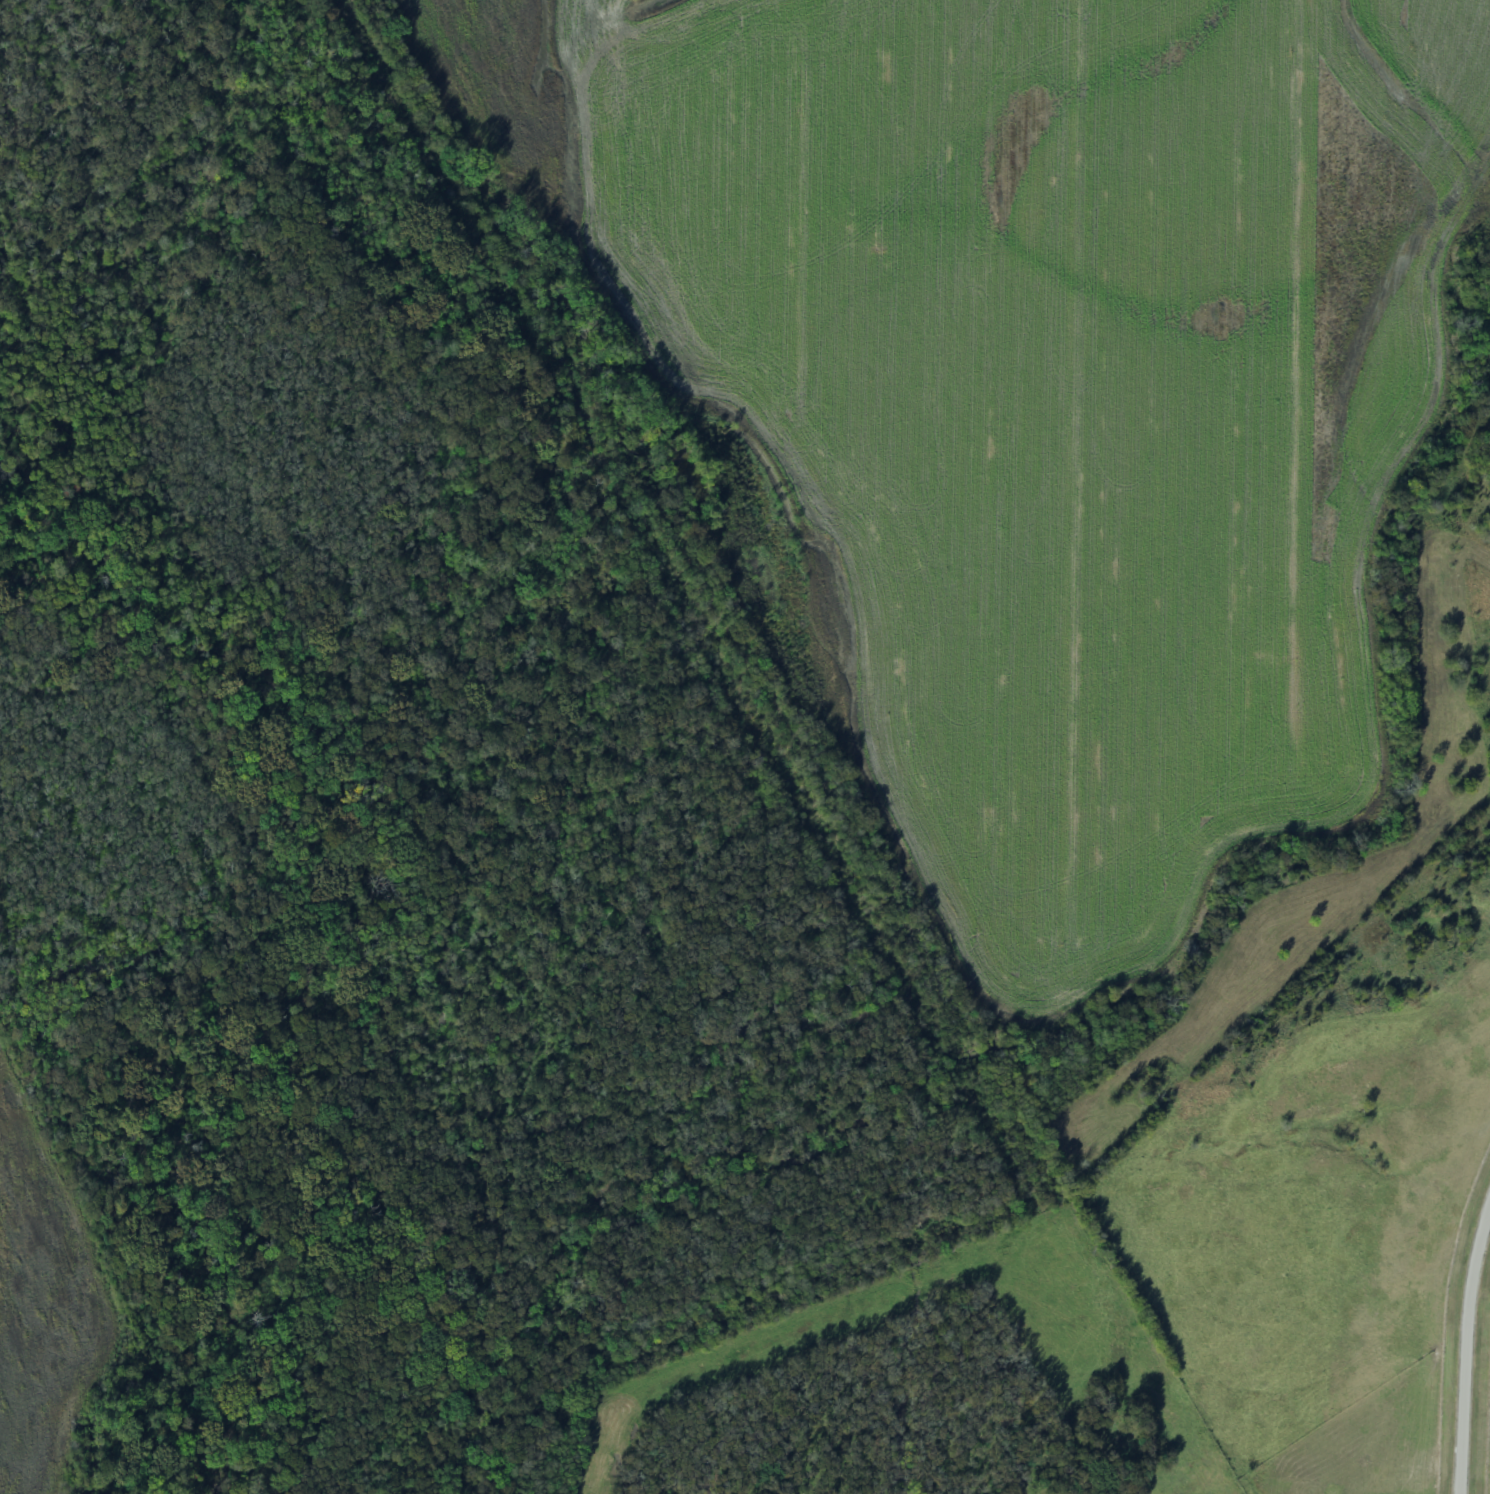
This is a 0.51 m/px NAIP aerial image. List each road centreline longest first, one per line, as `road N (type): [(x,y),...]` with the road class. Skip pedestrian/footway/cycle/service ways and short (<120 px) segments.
road 1 (residential): [(1489,1201),(1470,1290),(1464,1493)]

